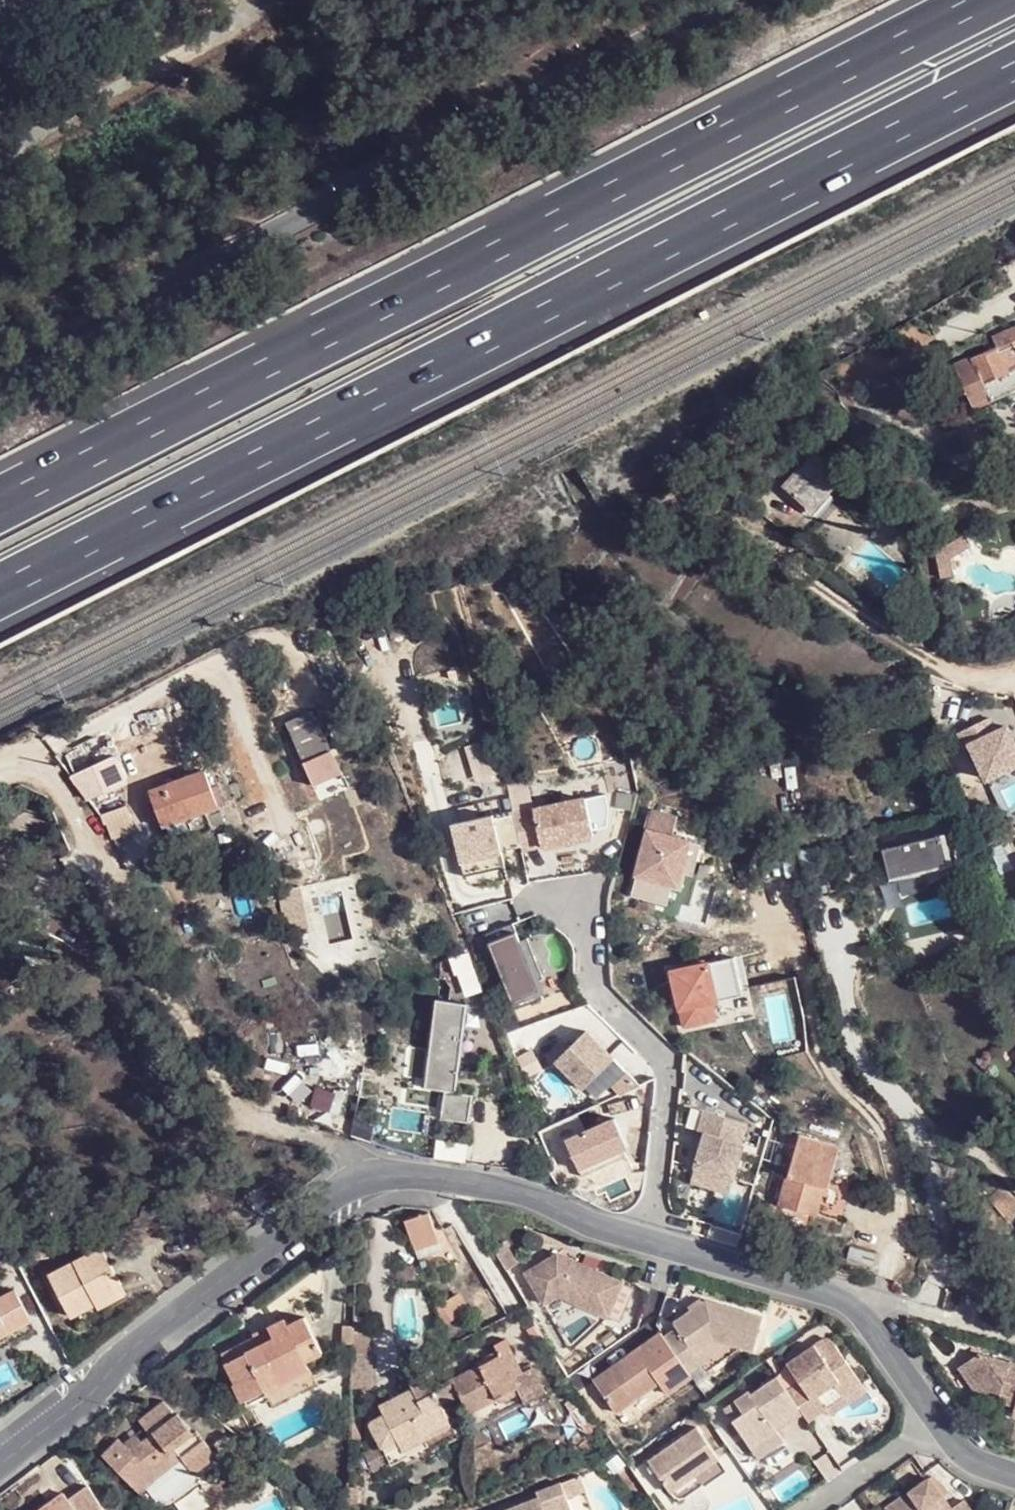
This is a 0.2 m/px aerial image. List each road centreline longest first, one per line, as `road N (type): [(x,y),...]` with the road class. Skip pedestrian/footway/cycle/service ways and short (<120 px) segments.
road 1 (motorway): [(0,585),(1014,69)]
road 2 (residential): [(0,1455),(265,1246),(357,1184),(414,1172),(518,1190),(611,1231),(853,1306),(938,1420)]
road 3 (motorway): [(981,0),(0,500)]
road 4 (residential): [(0,365),(727,0)]
road 5 (track): [(367,1180),(352,1156),(258,1125),(230,1105),(119,935),(56,790),(22,769),(0,773)]
road 6 (residential): [(0,168),(238,24),(261,0)]
road 7 (track): [(1014,679),(996,685),(933,663),(751,535)]
road 8 (residential): [(812,1509),(938,1420)]

